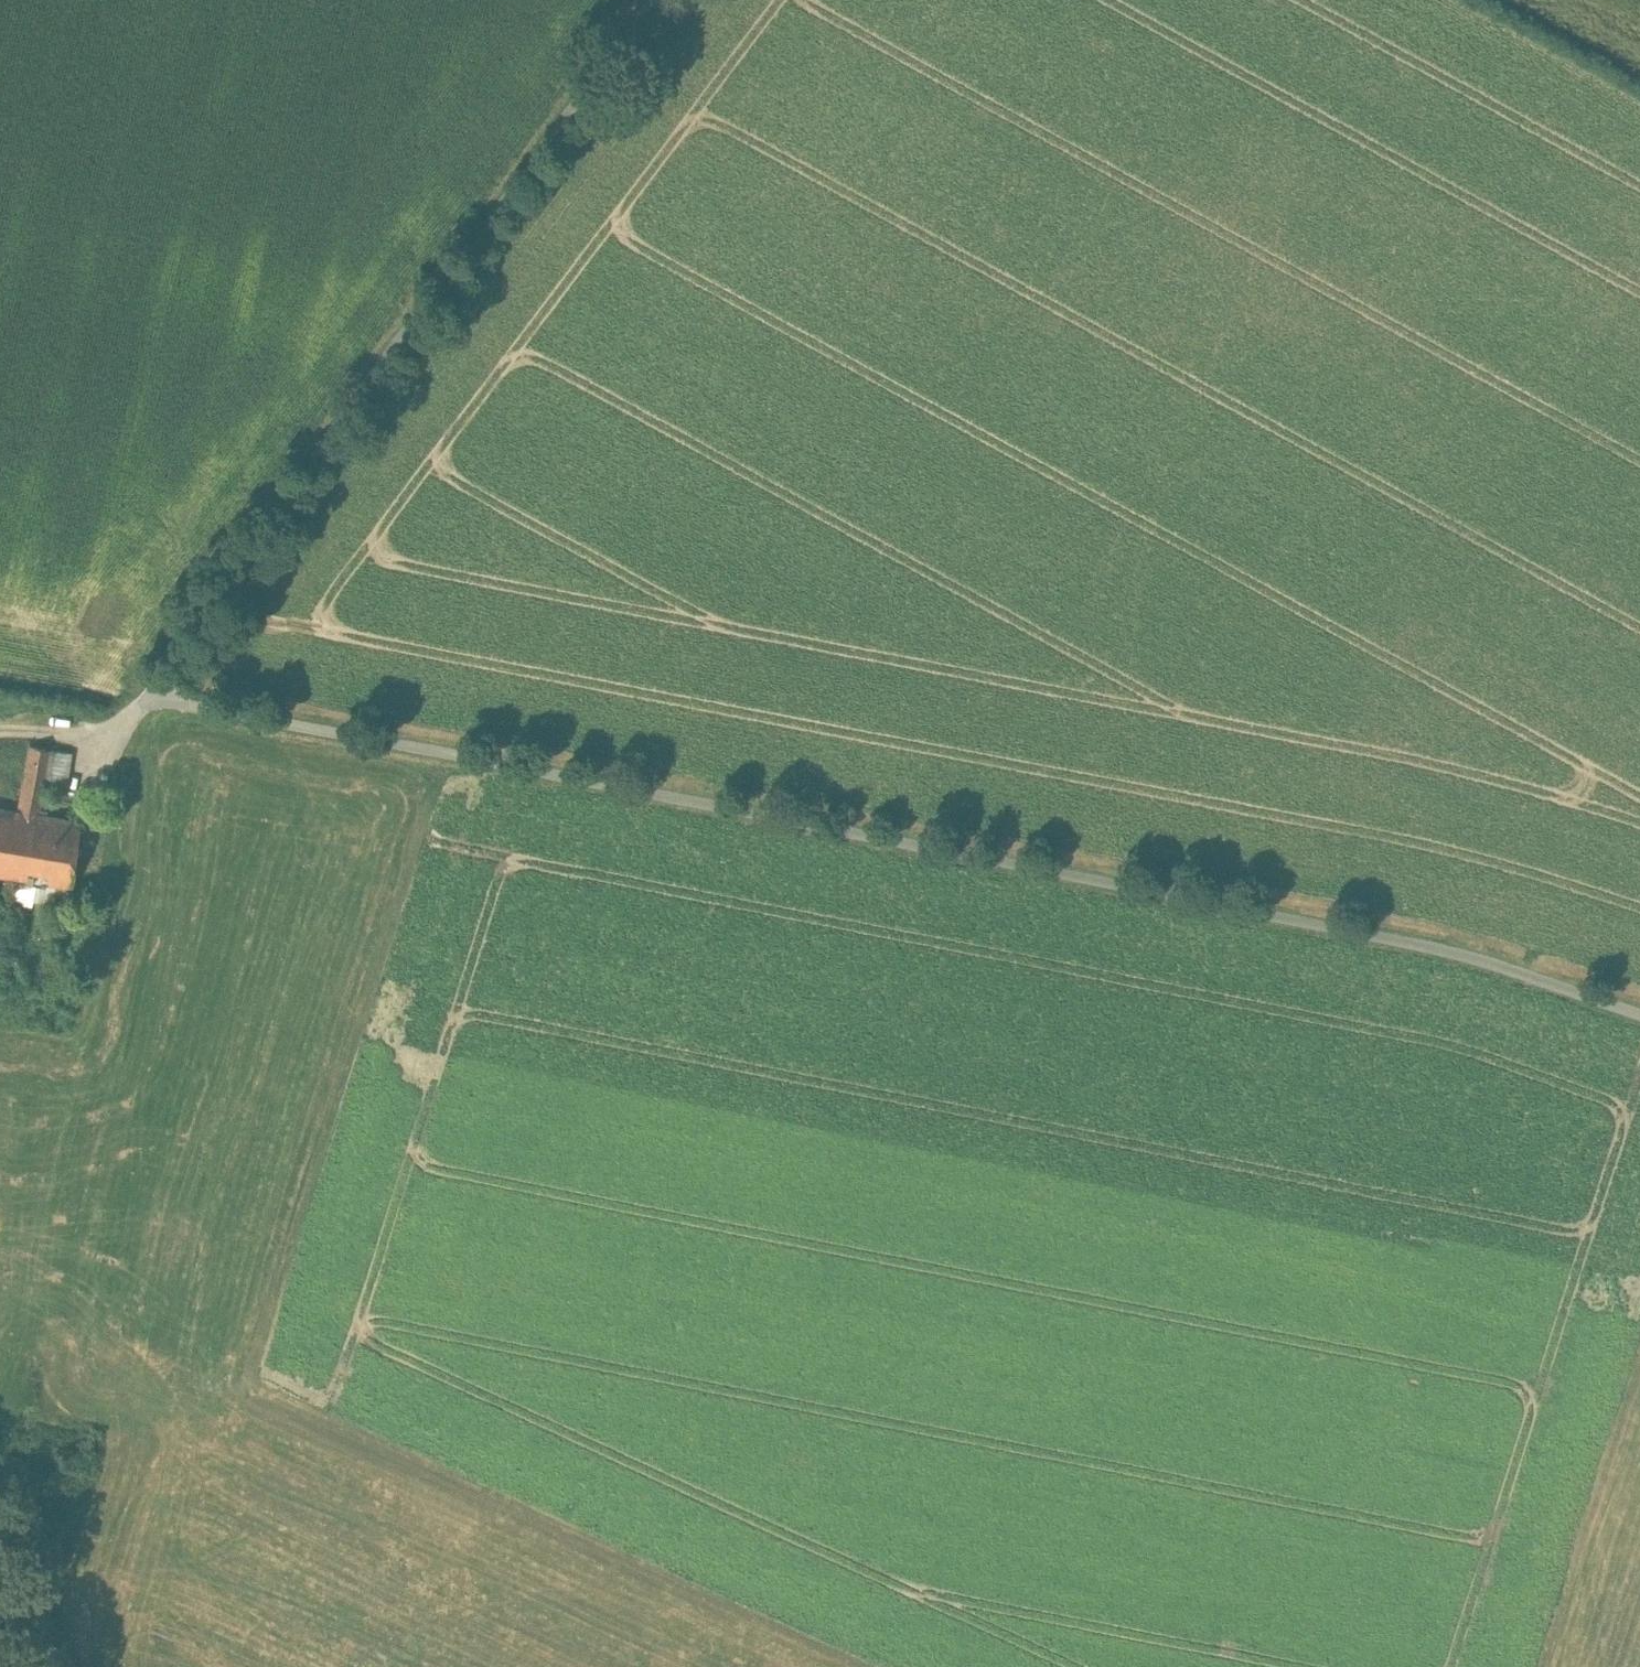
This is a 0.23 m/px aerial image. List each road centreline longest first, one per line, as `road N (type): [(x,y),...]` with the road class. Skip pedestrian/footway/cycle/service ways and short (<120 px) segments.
road 1 (unclassified): [(655,0),(162,656),(156,692),(1409,937),(1639,1019)]
road 2 (track): [(156,692),(128,711),(0,729)]

